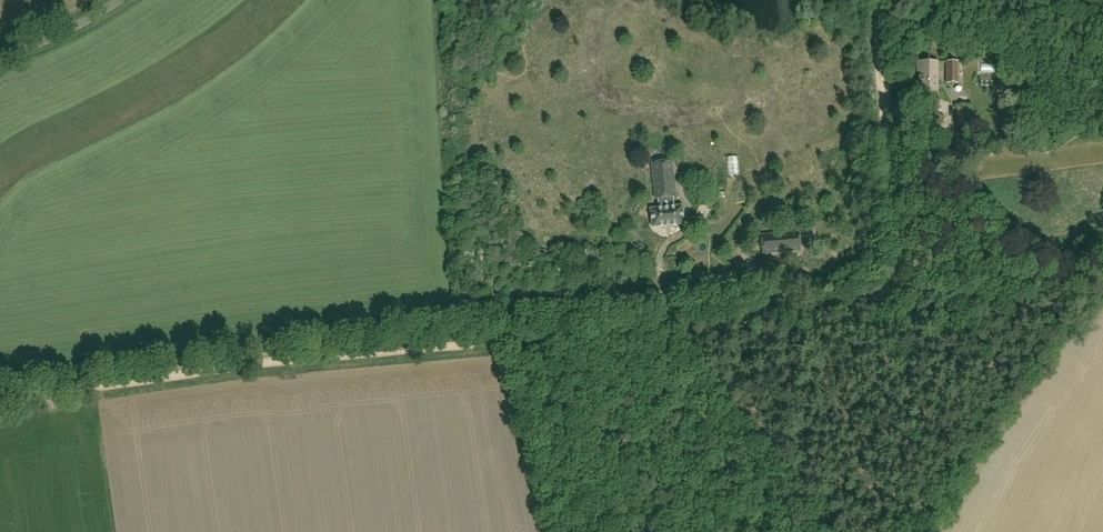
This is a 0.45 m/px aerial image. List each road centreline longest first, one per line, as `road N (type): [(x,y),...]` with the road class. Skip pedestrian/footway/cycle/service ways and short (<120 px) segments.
road 1 (track): [(0,402),(406,349),(840,309),(881,297),(897,259),(878,0)]
road 2 (track): [(540,337),(587,531)]
road 3 (unclassified): [(0,55),(120,0)]

